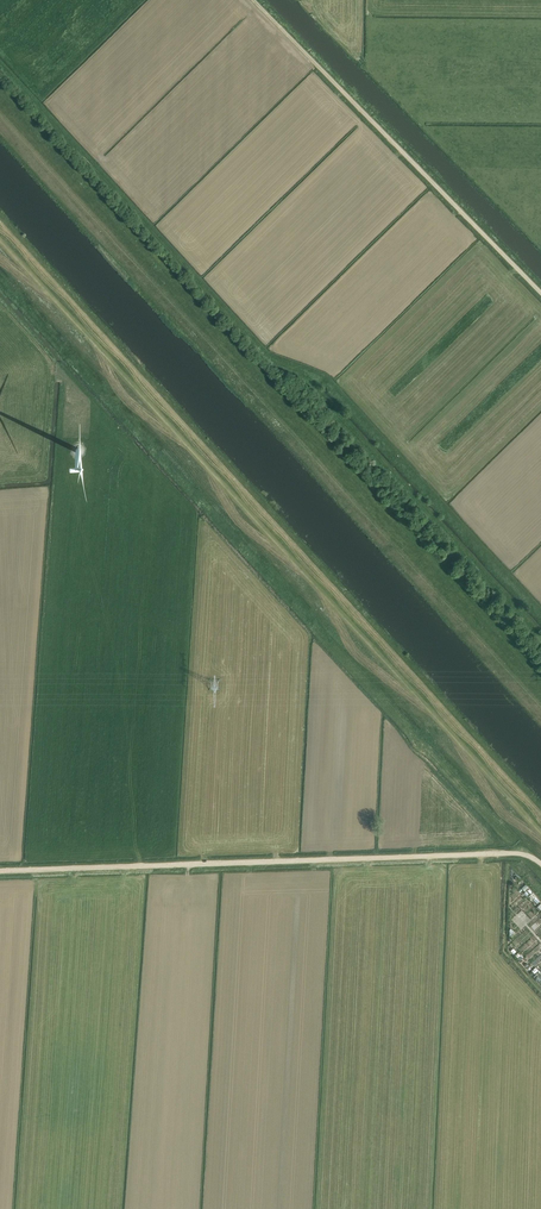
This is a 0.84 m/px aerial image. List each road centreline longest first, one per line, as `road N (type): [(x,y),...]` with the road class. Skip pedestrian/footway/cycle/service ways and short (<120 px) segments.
road 1 (track): [(0,871),(520,853),(540,864)]
road 2 (unclassified): [(540,292),(254,0)]

